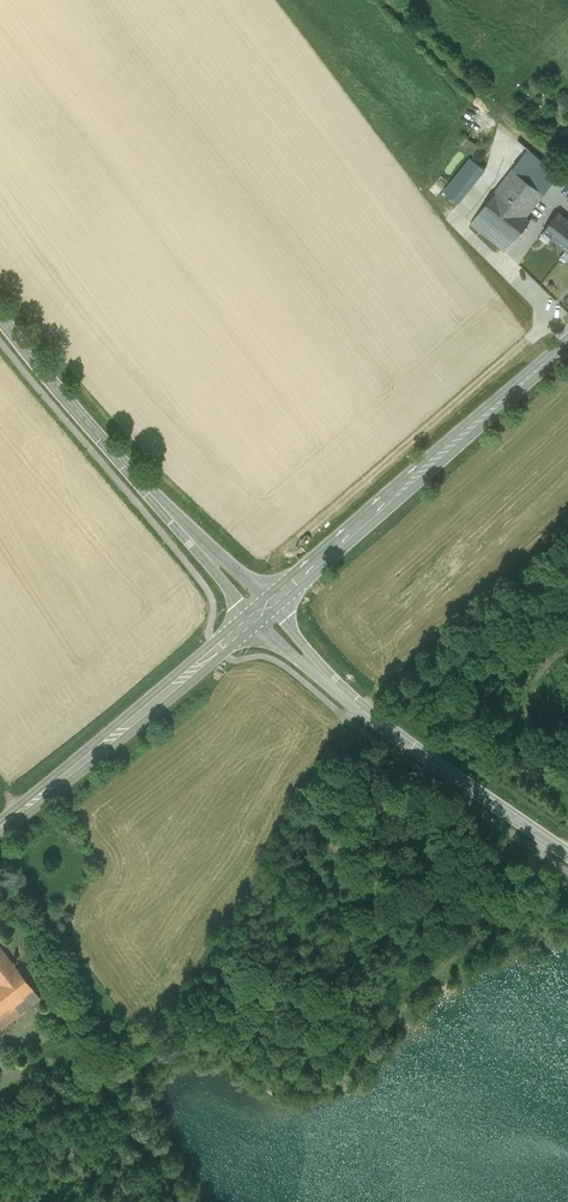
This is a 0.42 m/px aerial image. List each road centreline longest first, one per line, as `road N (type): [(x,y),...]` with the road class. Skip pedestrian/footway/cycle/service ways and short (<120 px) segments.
road 1 (track): [(548,840),(543,860),(565,900),(448,965),(342,1079),(288,1089),(224,1044),(185,1046),(151,1070),(134,1094),(183,1201)]
road 2 (secondary): [(264,609),(567,343)]
road 3 (tertiary): [(0,317),(136,478),(264,609)]
road 4 (tertiary): [(264,609),(338,690),(567,854)]
road 5 (secondary): [(0,828),(264,609)]
road 6 (track): [(388,0),(567,174)]
road 7 (track): [(507,148),(463,210),(462,225),(567,338)]

